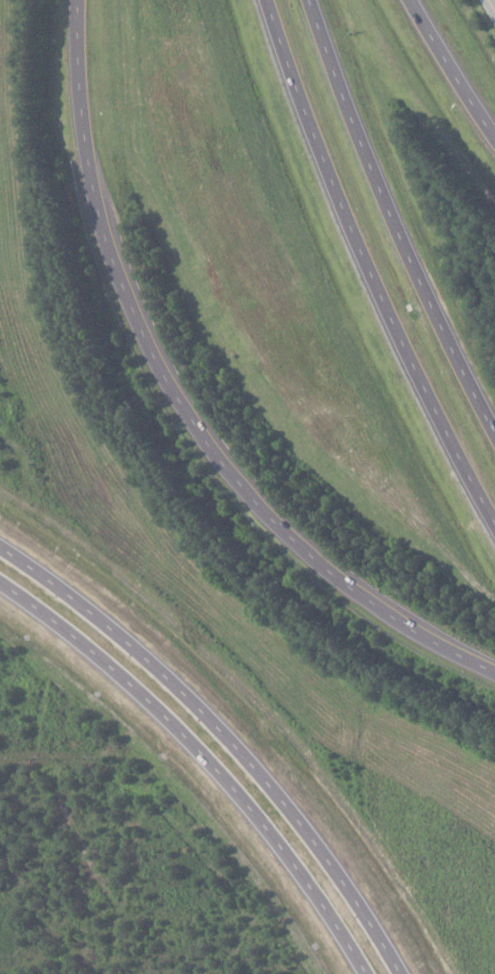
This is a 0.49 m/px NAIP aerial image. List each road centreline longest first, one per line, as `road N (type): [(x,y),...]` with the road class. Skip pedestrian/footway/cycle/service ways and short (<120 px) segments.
road 1 (motorway): [(90,0),(86,100),(99,197),(130,301),(167,381),(269,520),(329,574),(438,648),(494,676)]
road 2 (primary): [(0,531),(191,684),(233,728),(318,838),(402,973)]
road 3 (motorway): [(268,0),(382,299),(494,532)]
road 4 (primary): [(365,973),(217,764),(0,579)]
road 5 (motorway): [(494,426),(419,277),(310,0)]
road 6 (motorway): [(494,144),(405,0)]

